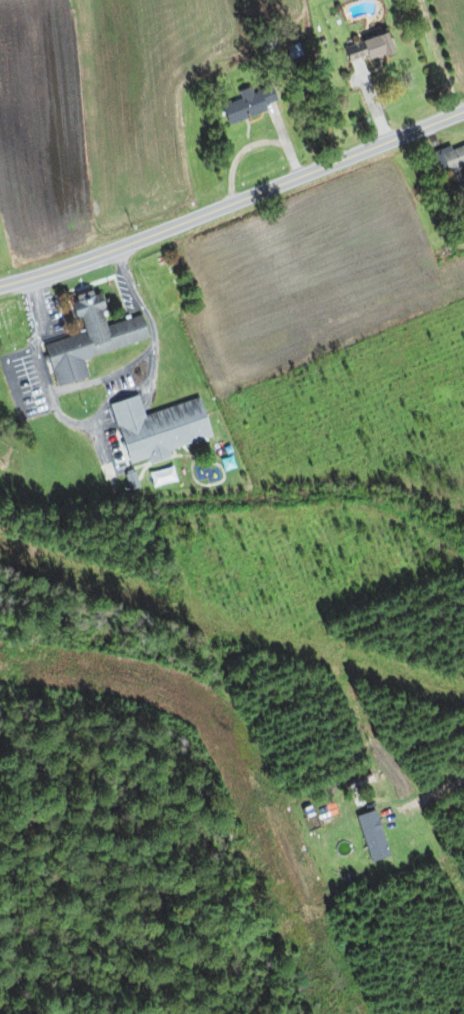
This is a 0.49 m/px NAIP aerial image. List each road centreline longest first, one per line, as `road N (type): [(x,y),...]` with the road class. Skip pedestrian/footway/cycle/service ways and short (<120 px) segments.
road 1 (residential): [(0,286),(463,110)]

